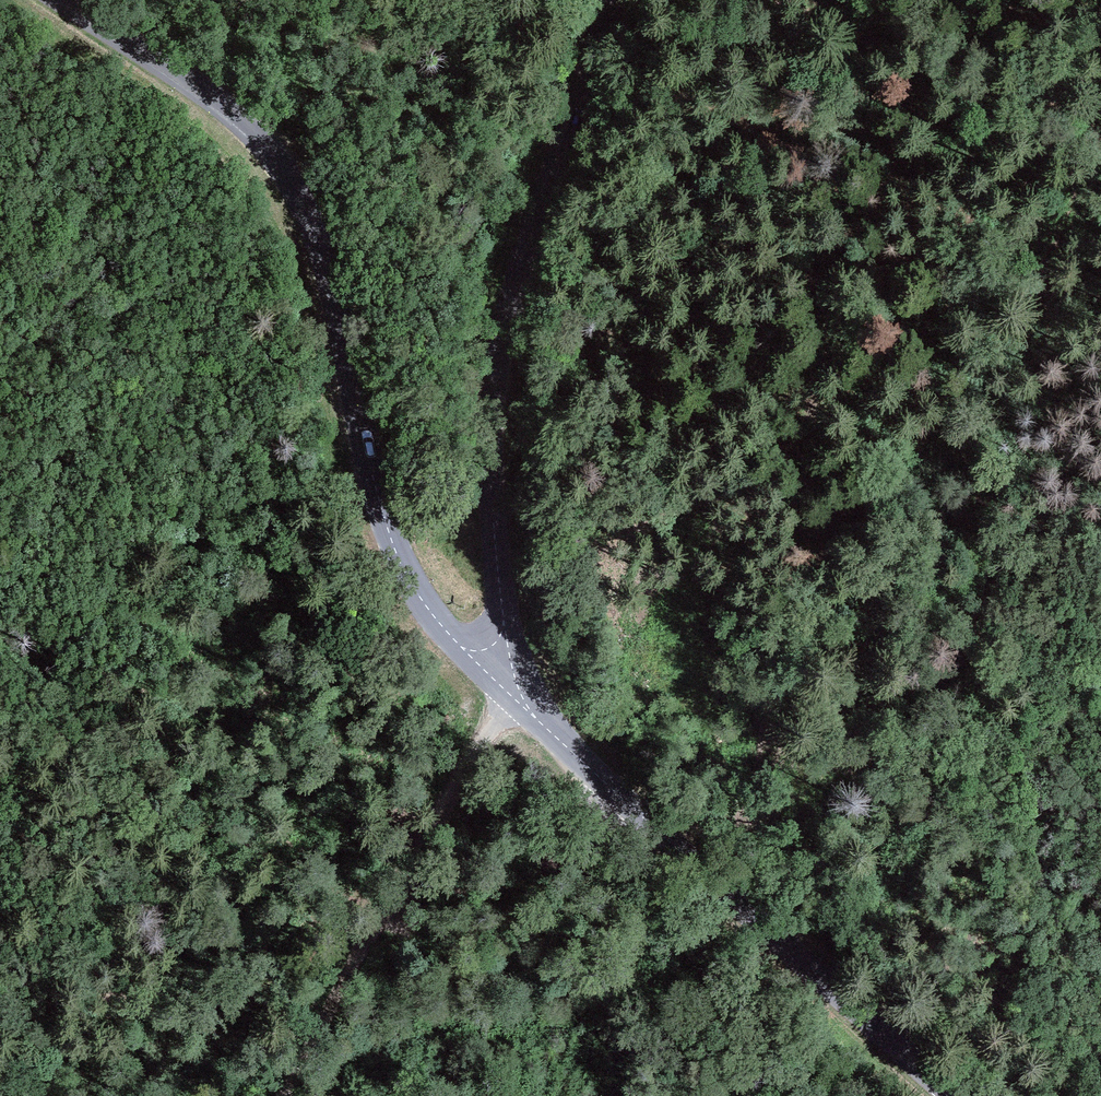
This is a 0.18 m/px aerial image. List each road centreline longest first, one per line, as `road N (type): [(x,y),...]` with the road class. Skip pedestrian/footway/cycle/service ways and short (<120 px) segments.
road 1 (track): [(742,908),(775,616),(857,177),(873,0)]
road 2 (tertiary): [(61,0),(236,114),(289,174),(324,253),(392,539),(444,631),(519,709)]
road 3 (tertiary): [(612,0),(496,349),(492,529),(519,709)]
road 4 (tertiary): [(519,709),(949,1095)]
road 5 (track): [(519,709),(431,825),(288,1095)]

